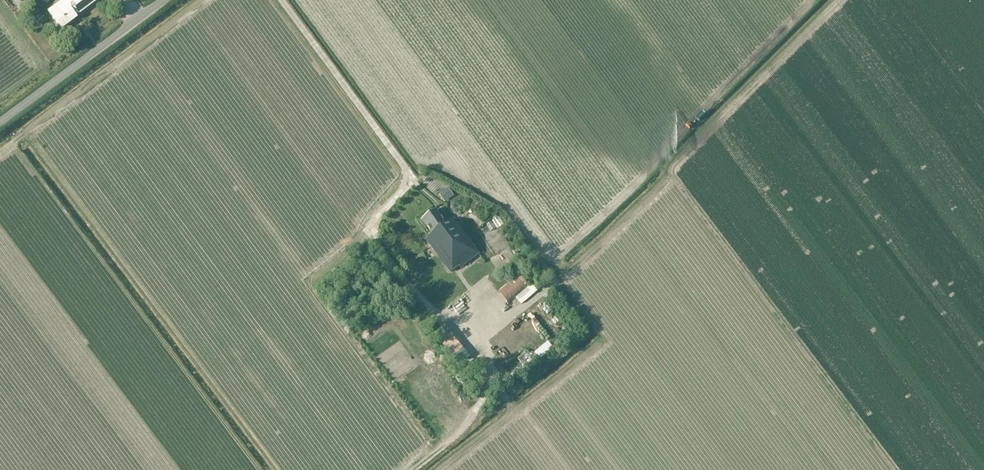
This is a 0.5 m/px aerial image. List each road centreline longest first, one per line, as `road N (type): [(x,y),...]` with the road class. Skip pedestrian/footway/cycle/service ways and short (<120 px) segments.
road 1 (unclassified): [(0,127),(170,0)]

